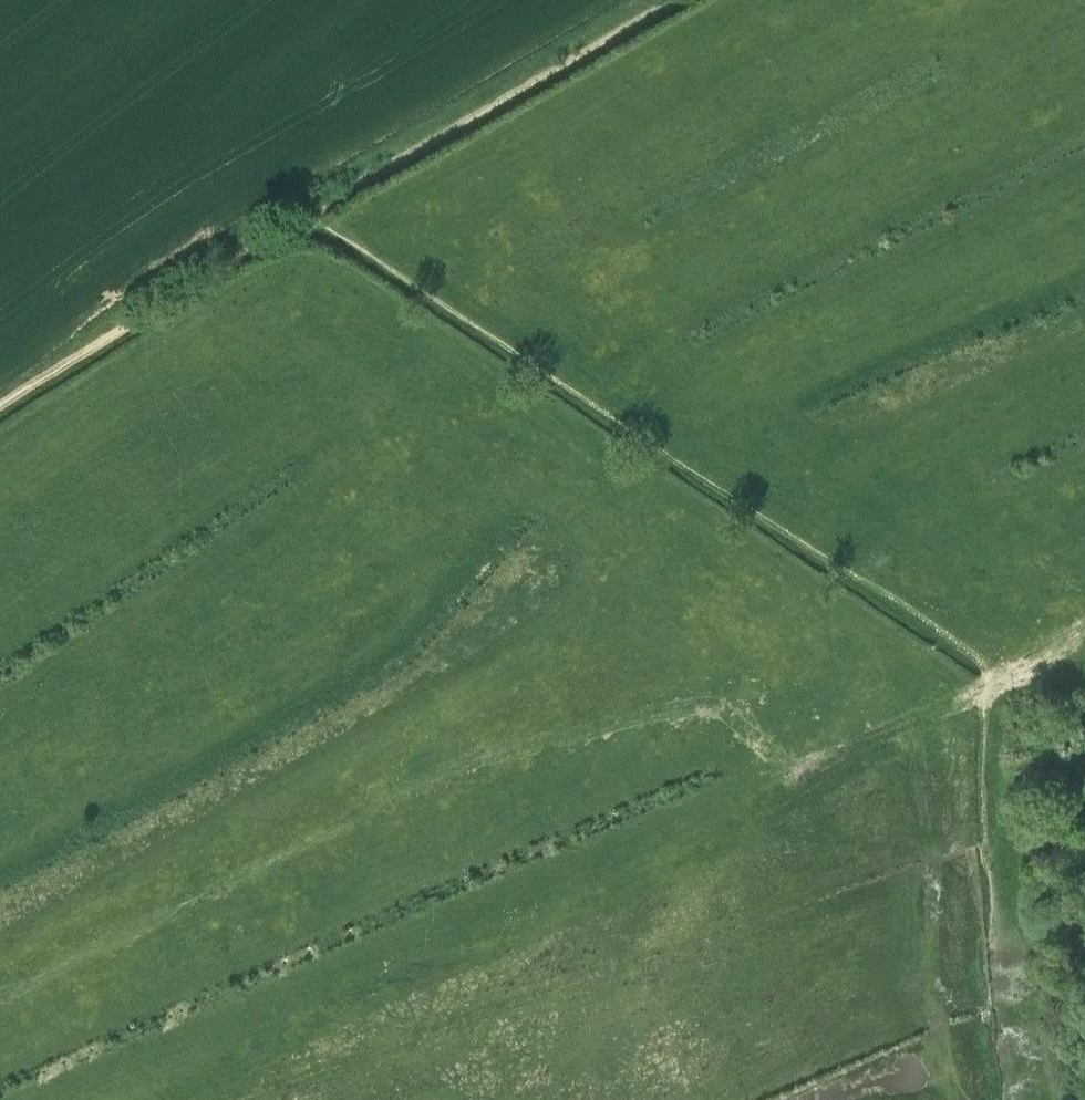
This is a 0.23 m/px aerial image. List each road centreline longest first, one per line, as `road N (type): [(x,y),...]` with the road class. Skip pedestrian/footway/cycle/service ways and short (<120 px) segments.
road 1 (track): [(299,220),(677,0)]
road 2 (track): [(299,220),(0,405)]

